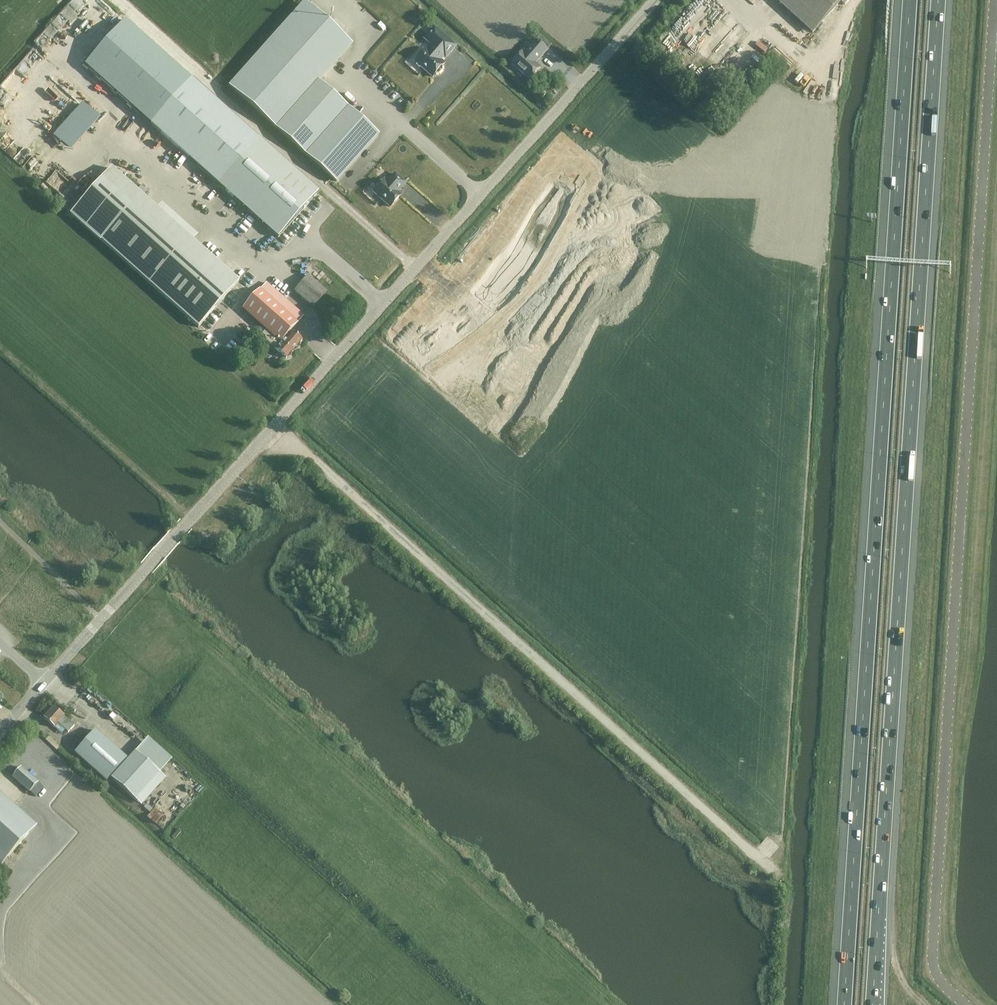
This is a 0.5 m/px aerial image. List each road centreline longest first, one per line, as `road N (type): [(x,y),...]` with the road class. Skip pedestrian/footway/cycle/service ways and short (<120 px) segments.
road 1 (motorway): [(910,0),(845,1004)]
road 2 (motorway): [(873,1004),(938,0)]
road 3 (unclassified): [(44,681),(655,0)]

